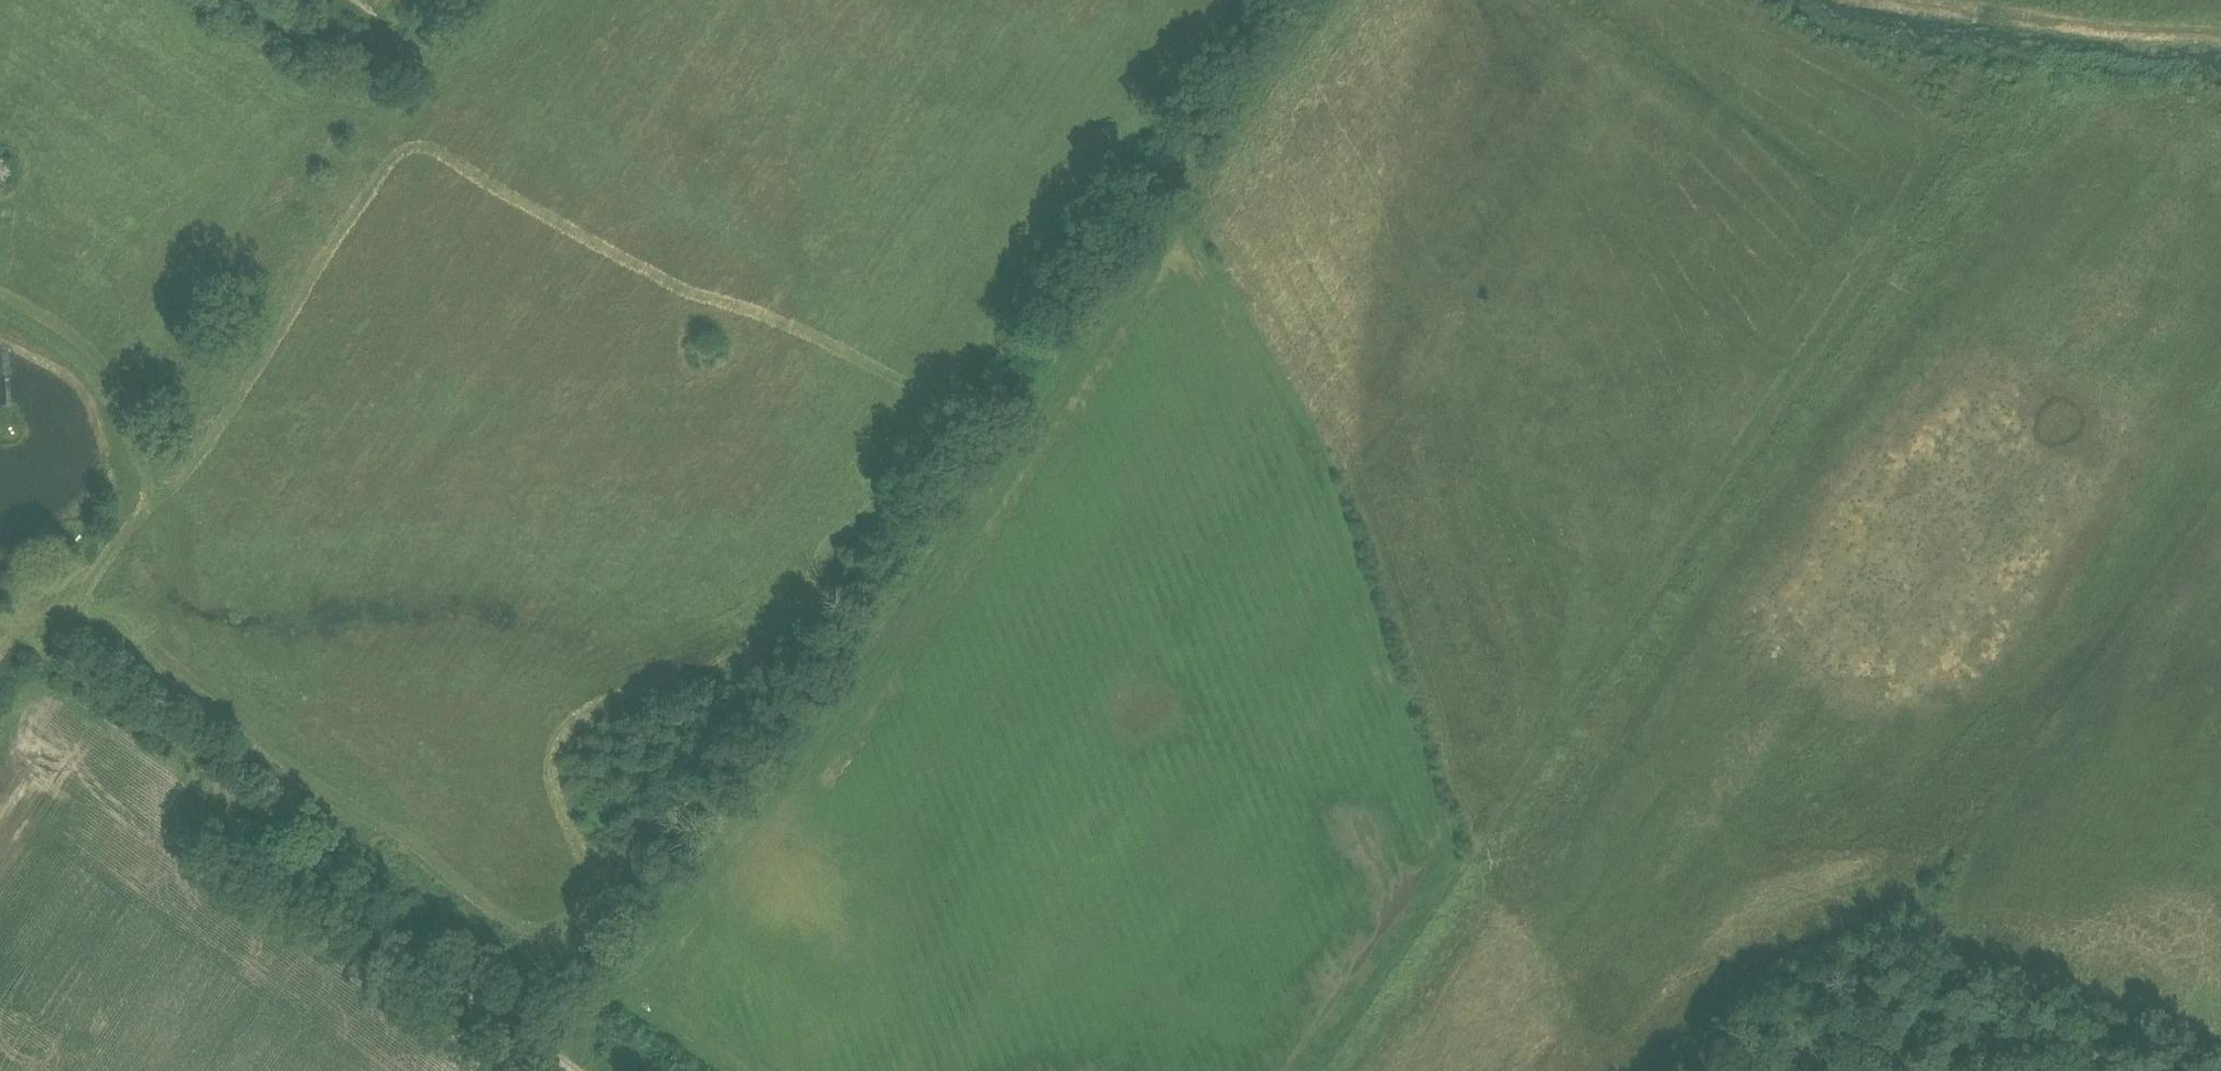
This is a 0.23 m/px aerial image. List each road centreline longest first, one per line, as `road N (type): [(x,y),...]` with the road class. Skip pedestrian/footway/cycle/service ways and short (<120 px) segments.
road 1 (track): [(560,1070),(261,860),(236,835),(206,774),(0,622)]

